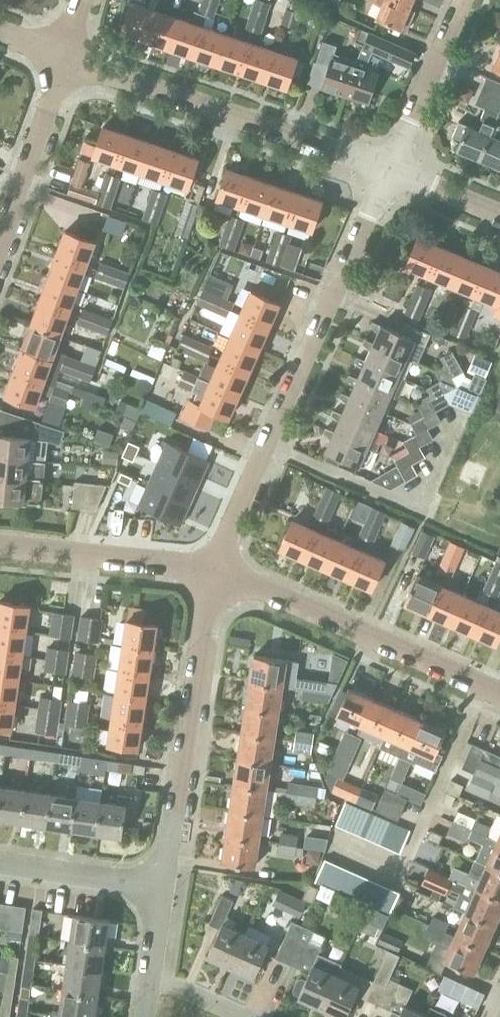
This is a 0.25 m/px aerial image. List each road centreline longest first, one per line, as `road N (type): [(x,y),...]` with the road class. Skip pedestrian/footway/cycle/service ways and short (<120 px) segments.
road 1 (residential): [(211,570),(389,170)]
road 2 (residential): [(389,170),(65,56)]
road 3 (residential): [(162,889),(211,570)]
road 4 (residential): [(499,695),(256,583),(211,570)]
road 5 (residential): [(211,570),(0,542)]
road 6 (residential): [(0,254),(65,56)]
road 7 (residential): [(389,170),(461,0)]
road 8 (residential): [(162,889),(0,864)]
road 9 (residential): [(149,1016),(162,889)]
road 10 (residential): [(499,217),(389,170)]

